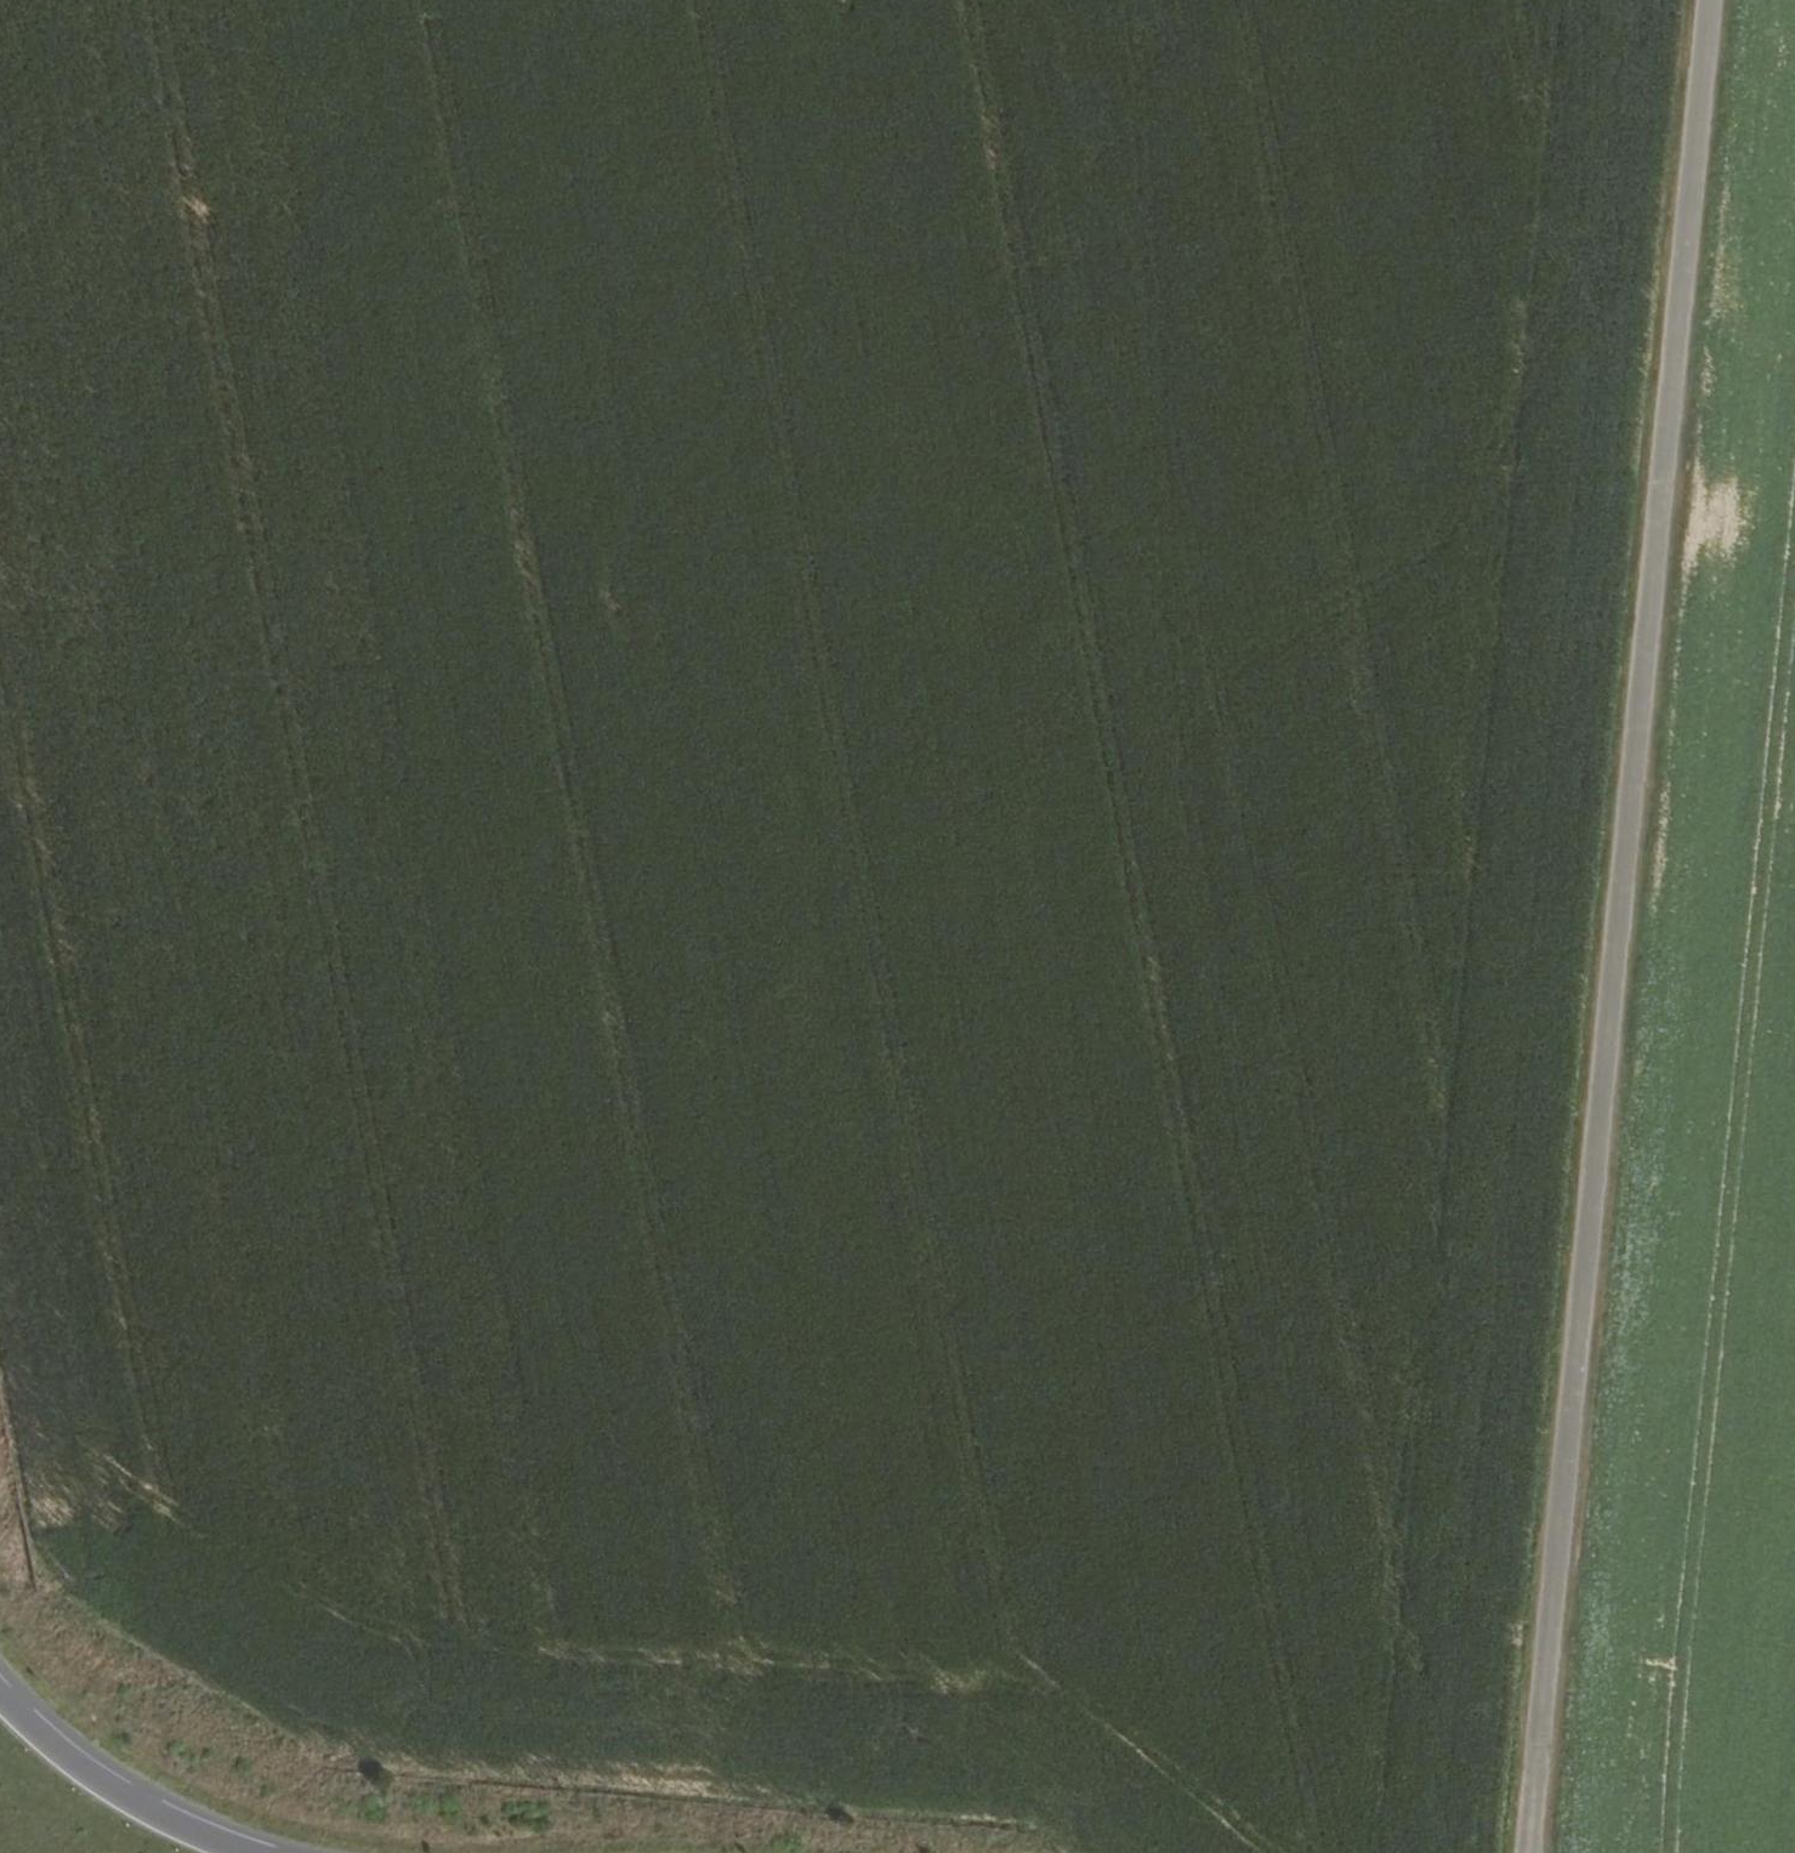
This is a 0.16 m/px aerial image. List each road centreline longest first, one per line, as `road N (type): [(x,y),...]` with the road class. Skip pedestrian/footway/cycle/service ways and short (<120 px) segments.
road 1 (unclassified): [(1527,1852),(1710,0)]
road 2 (motorway): [(262,1852),(200,1831),(90,1770),(0,1689)]

